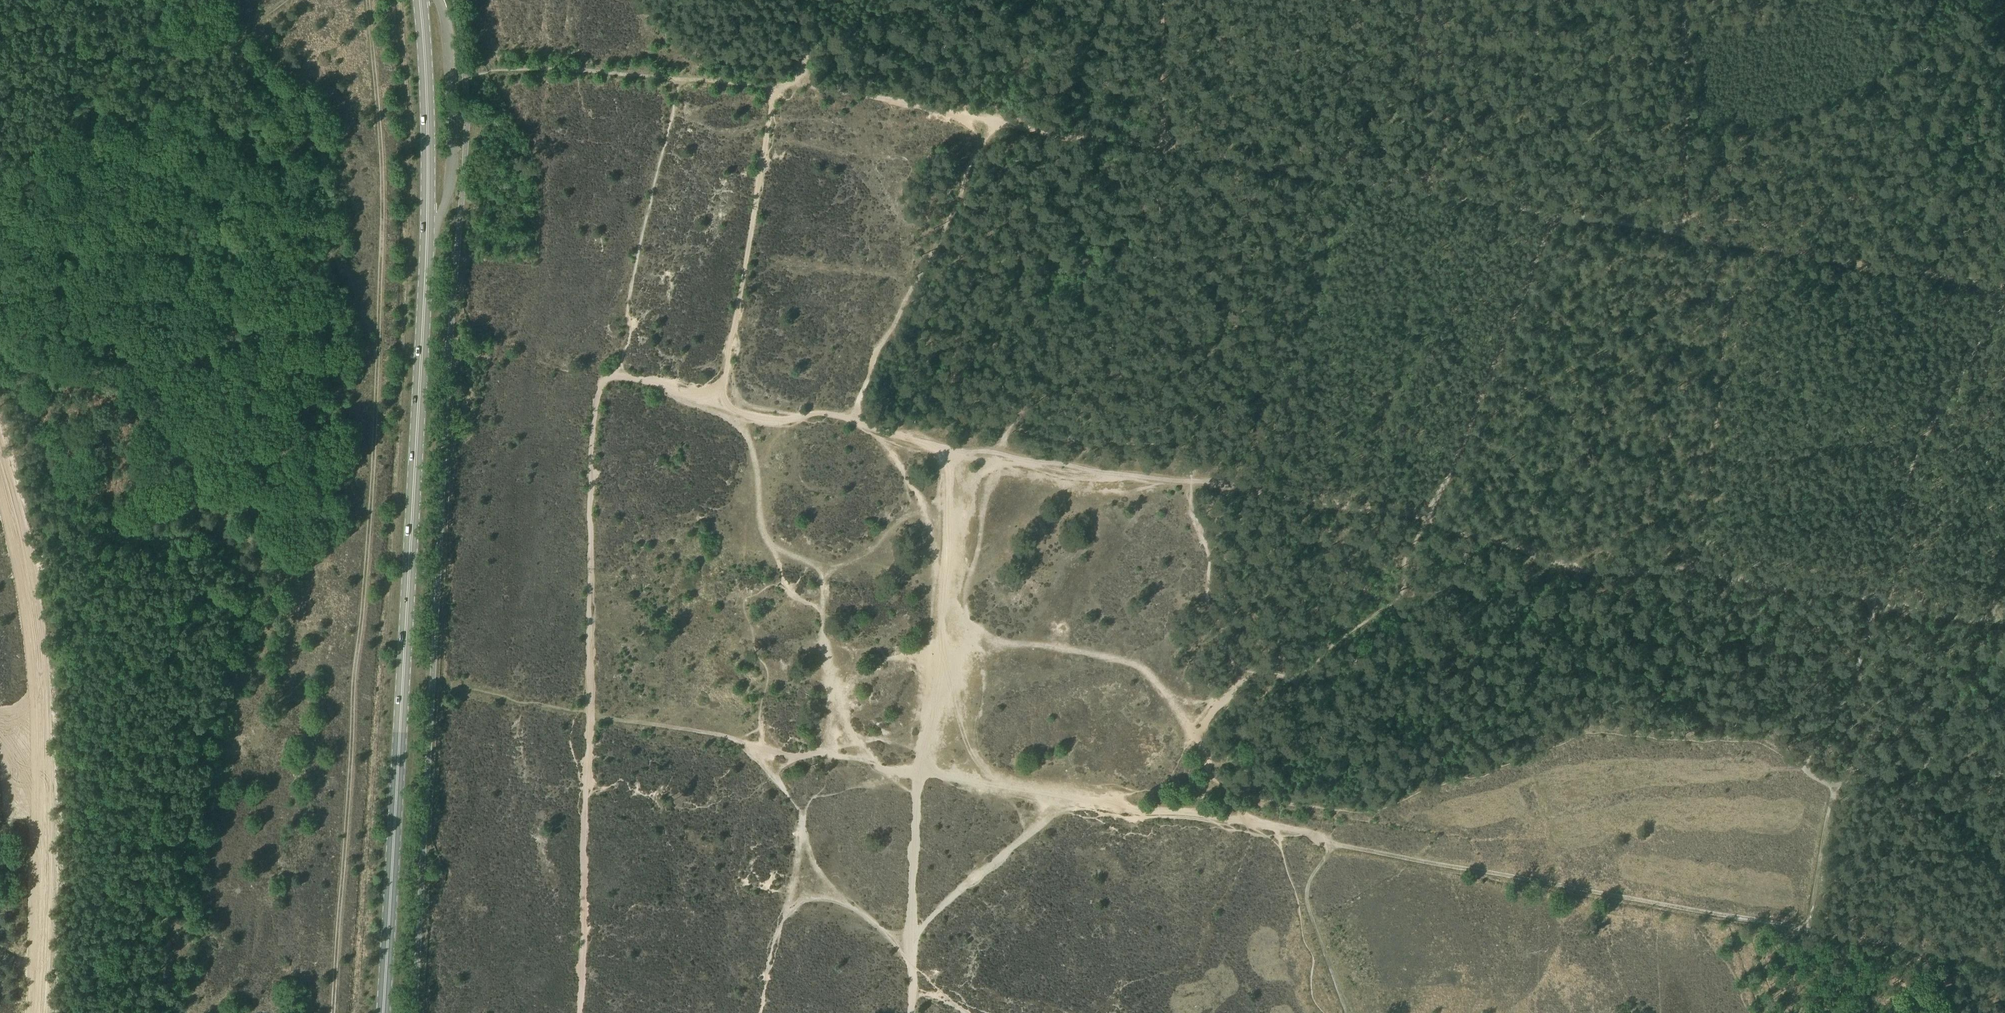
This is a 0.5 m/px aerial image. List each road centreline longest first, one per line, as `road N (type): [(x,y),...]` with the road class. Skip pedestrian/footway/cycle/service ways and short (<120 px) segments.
road 1 (track): [(2004,777),(1837,784),(1808,768),(1863,600),(1301,494),(719,401)]
road 2 (track): [(2004,960),(923,772)]
road 3 (primary): [(377,1012),(426,258),(421,0)]
road 4 (track): [(573,1012),(596,370),(719,401)]
road 5 (track): [(1552,208),(1395,593),(1307,668),(1288,675)]
road 6 (track): [(983,113),(1517,202)]
road 7 (track): [(0,483),(30,630),(48,861),(37,1012)]
road 8 (track): [(911,947),(957,443)]
road 9 (track): [(835,892),(798,803),(733,739),(450,689)]
road 10 (track): [(719,401),(756,452),(764,522),(793,595),(820,606),(831,678),(856,738),(883,762),(923,772)]
road 11 (track): [(1728,238),(1730,297),(1706,455),(1613,436),(1491,367)]
road 12 (track): [(719,401),(771,84),(804,90),(799,0)]
road 13 (track): [(1604,216),(2004,287)]
road 14 (track): [(2004,287),(1898,493),(1872,601),(1863,600)]
road 15 (track): [(1195,727),(1164,682),(1125,660),(974,634),(947,619)]
road 16 (track): [(1685,0),(1678,228)]
road 17 (track): [(912,936),(1062,799)]
road 18 (track): [(983,113),(804,90)]
road 19 (track): [(1347,1012),(1309,904),(1313,879),(1335,846)]
road 20 (track): [(1197,818),(1210,773),(1195,727),(1251,674)]
road 21 (track): [(733,739),(796,756),(883,762)]
road 22 (track): [(1837,784),(1808,929)]
road 23 (track): [(1154,0),(1156,140)]
road 24 (track): [(1872,601),(2004,623)]

